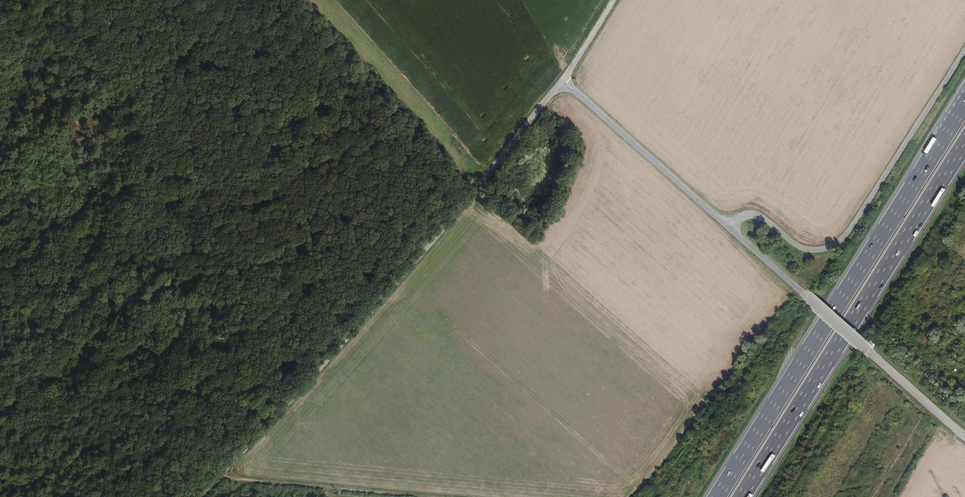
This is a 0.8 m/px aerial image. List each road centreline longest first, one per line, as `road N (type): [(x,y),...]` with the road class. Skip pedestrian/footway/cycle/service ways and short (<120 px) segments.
road 1 (unclassified): [(200,496),(434,237),(563,78)]
road 2 (unclassified): [(563,78),(964,437)]
road 3 (motorway): [(964,104),(716,496)]
road 4 (motorway): [(742,496),(964,144)]
road 5 (track): [(441,199),(252,410),(160,496)]
road 6 (track): [(247,0),(300,74),(409,193),(441,199)]
road 7 (track): [(928,436),(914,433),(914,420),(868,374),(854,384),(786,496)]
road 8 (track): [(656,496),(739,387),(783,317),(785,299)]

